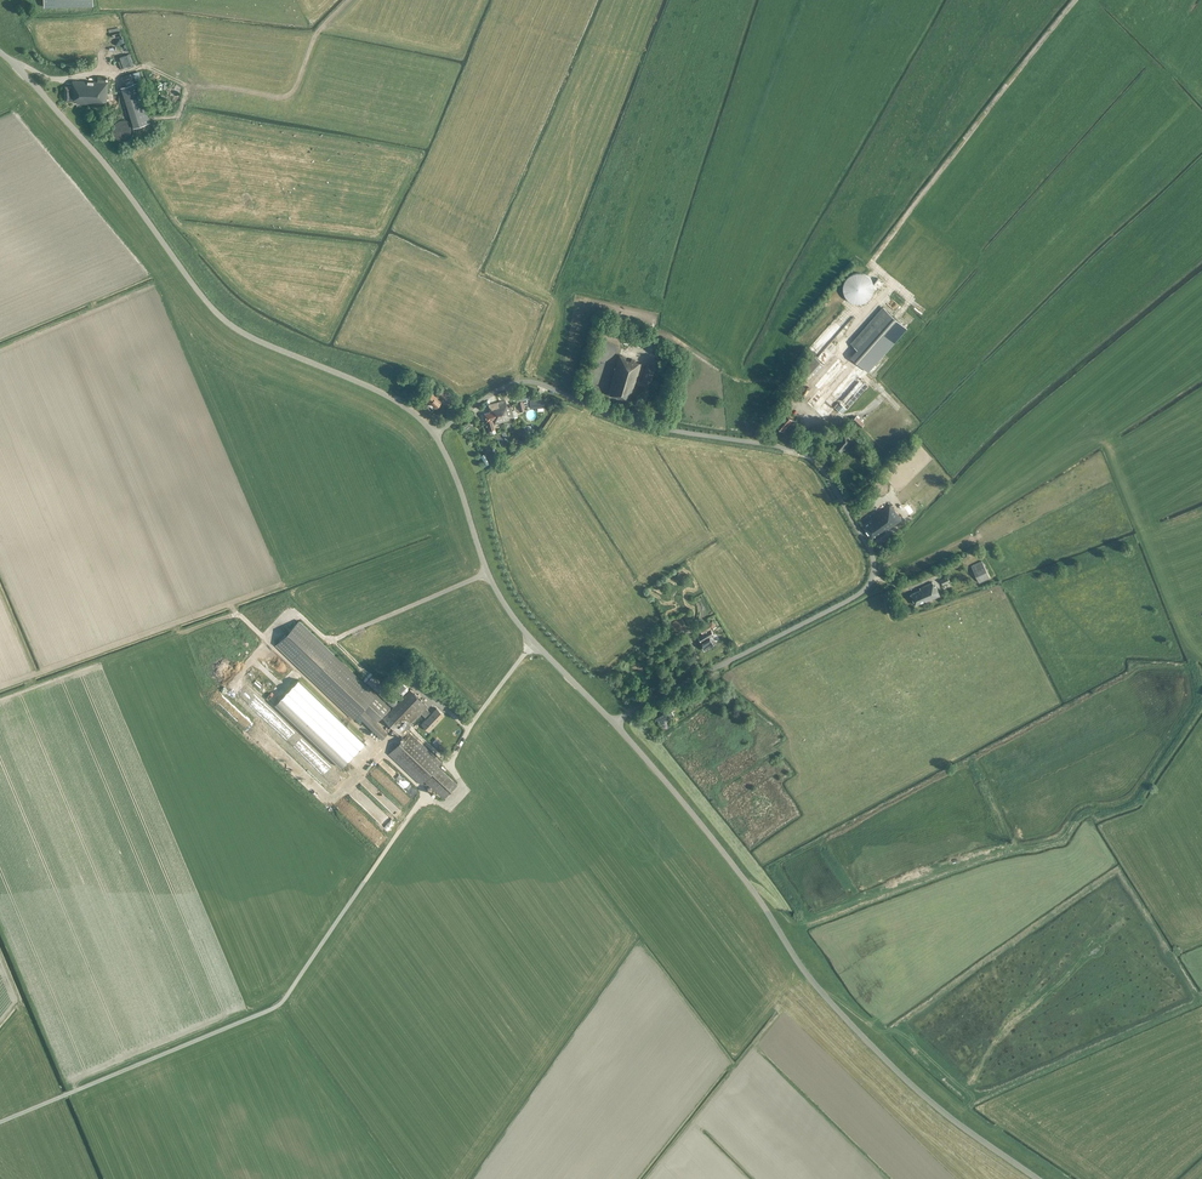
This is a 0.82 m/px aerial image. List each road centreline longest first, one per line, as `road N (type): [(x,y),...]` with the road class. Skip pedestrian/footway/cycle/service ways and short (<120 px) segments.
road 1 (unclassified): [(614,724),(867,586),(870,550),(827,478),(791,448),(632,423),(535,382),(504,386),(434,434)]
road 2 (tertiary): [(1037,1178),(934,1105),(832,1005),(719,848),(614,724)]
road 3 (tertiary): [(434,434),(392,399),(222,318),(106,166),(0,52)]
road 4 (track): [(1201,707),(1138,799),(1082,813),(1053,843),(988,857),(798,926),(752,890)]
road 5 (tertiary): [(614,724),(505,605),(434,434)]

